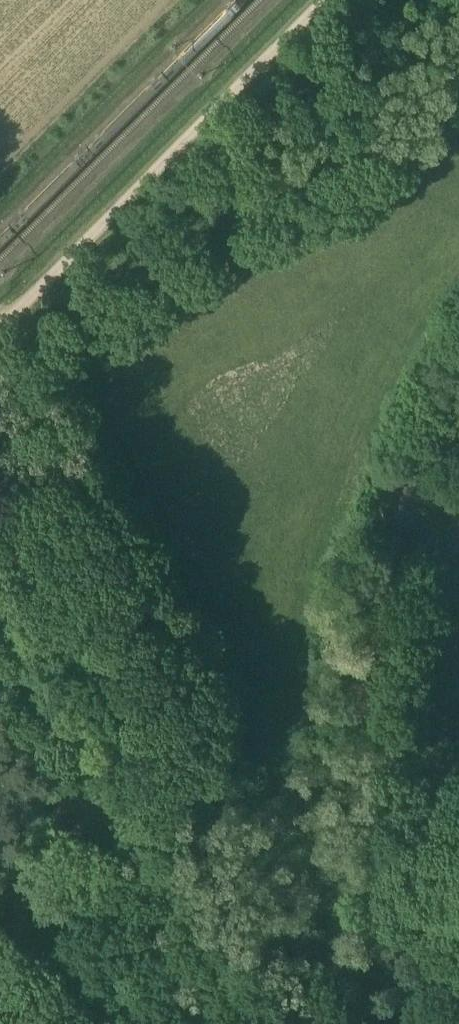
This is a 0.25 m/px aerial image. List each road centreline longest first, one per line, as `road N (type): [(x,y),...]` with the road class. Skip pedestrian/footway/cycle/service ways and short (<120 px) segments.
road 1 (unclassified): [(276,1023),(27,622),(0,553)]
road 2 (track): [(458,115),(94,332),(36,340)]
road 3 (unclassified): [(324,0),(0,317)]
road 4 (track): [(0,963),(118,773)]

